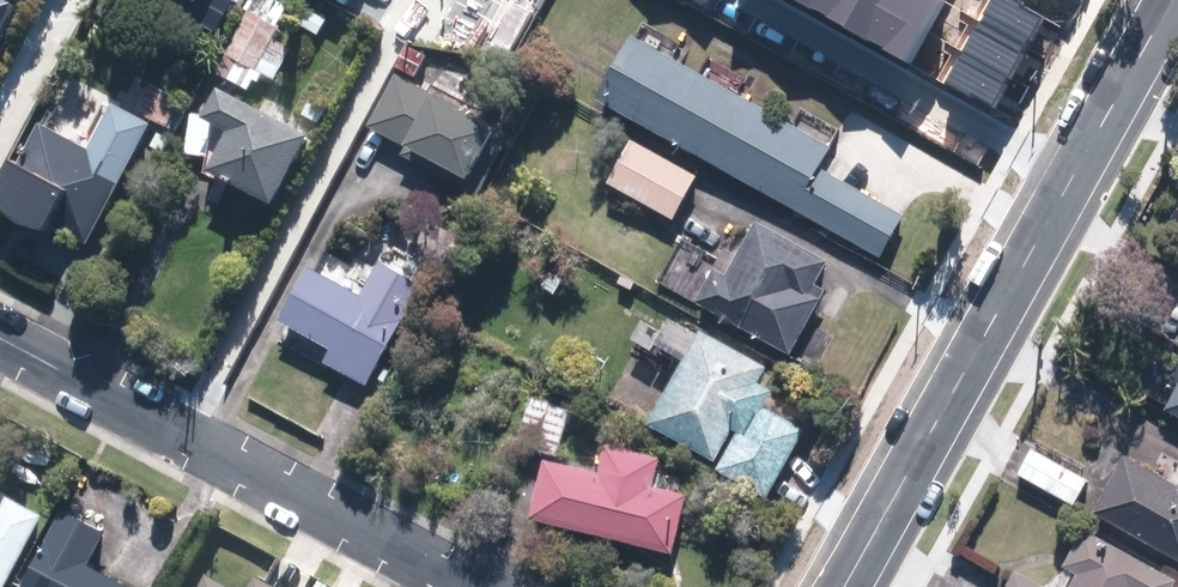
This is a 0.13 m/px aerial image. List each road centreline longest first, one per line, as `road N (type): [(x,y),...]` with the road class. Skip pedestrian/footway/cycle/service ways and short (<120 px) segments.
road 1 (residential): [(426,0),(177,435)]
road 2 (tertiary): [(1064,188),(841,586)]
road 3 (residential): [(1064,188),(717,0)]
road 4 (residential): [(462,586),(177,435)]
road 5 (tertiary): [(1169,0),(1064,188)]
road 6 (residential): [(177,435),(0,341)]

